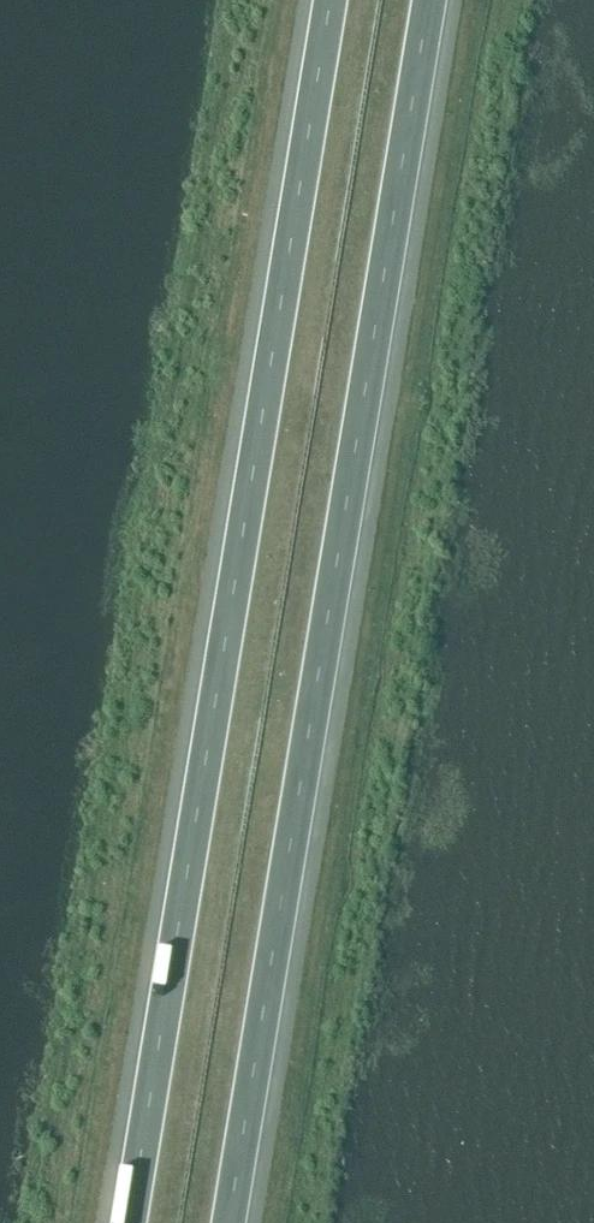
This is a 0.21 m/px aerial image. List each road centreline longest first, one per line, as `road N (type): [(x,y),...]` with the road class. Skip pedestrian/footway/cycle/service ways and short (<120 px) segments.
road 1 (motorway): [(331,0),(132,1222)]
road 2 (motorway): [(260,1222),(440,0)]

